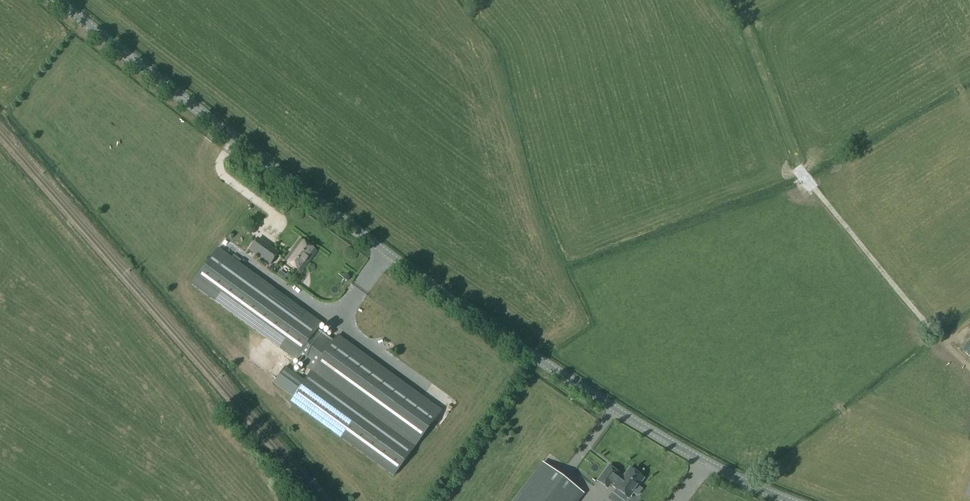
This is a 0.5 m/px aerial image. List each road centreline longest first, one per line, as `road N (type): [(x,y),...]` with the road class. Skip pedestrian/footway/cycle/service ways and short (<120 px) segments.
road 1 (unclassified): [(787,500),(659,437),(507,338),(57,0)]

